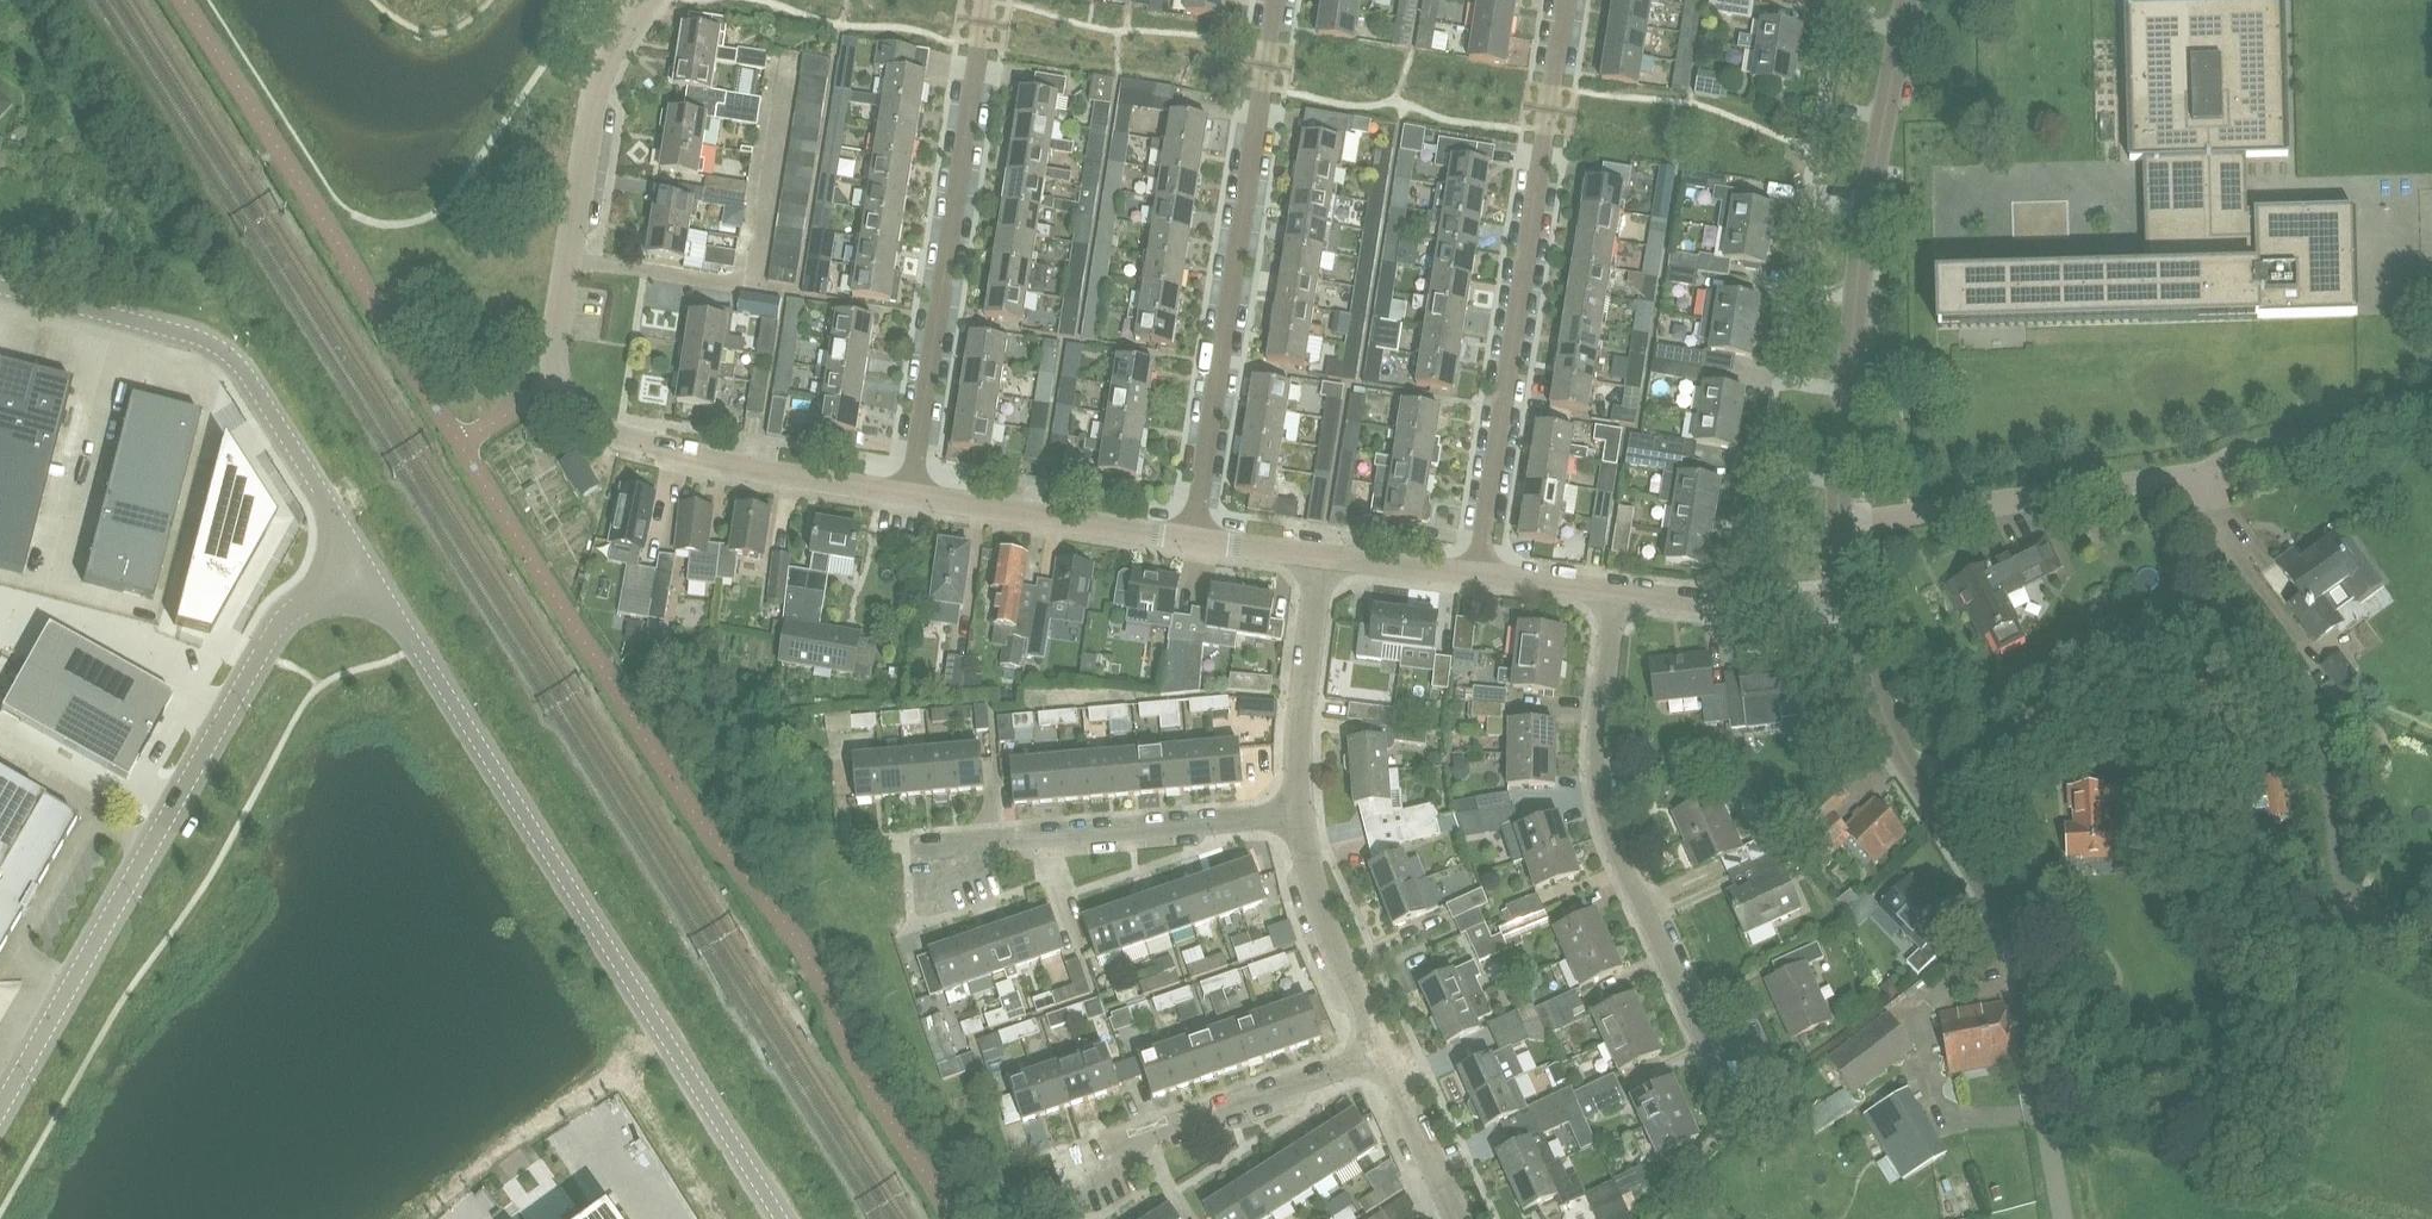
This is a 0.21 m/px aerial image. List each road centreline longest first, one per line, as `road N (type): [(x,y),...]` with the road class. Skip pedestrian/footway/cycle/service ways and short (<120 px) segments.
road 1 (unclassified): [(337,538),(418,645),(780,1218)]
road 2 (residential): [(914,498),(625,442),(575,419),(554,391),(602,74),(646,0)]
road 3 (residential): [(2065,1218),(2003,924),(1892,731),(1853,596)]
road 4 (unclassified): [(0,1104),(263,650),(309,592),(337,538)]
road 5 (residential): [(1840,523),(2199,472),(2431,409)]
road 6 (residential): [(1570,0),(1482,579)]
road 7 (residential): [(1279,0),(1196,542)]
road 8 (residential): [(1840,523),(1861,246),(1908,0)]
road 9 (residential): [(1725,1079),(1611,836),(1601,721),(1616,595)]
road 10 (residential): [(914,498),(992,0)]
road 11 (unclassified): [(337,538),(301,452),(242,369),(212,347),(0,286)]
road 12 (residential): [(923,865),(984,849),(1306,817)]
road 13 (residential): [(1196,542),(914,498)]
road 14 (residential): [(1306,817),(1305,717),(1323,558)]
road 15 (residential): [(1380,1052),(1316,903),(1306,817)]
road 16 (residential): [(1149,1138),(1380,1052)]
road 17 (residential): [(1853,596),(1753,610),(1616,595)]
road 18 (residential): [(1460,1218),(1380,1052)]
road 19 (residential): [(1482,579),(1323,558)]
road 20 (residential): [(1616,595),(1482,579)]
road 21 (residential): [(1323,558),(1196,542)]

